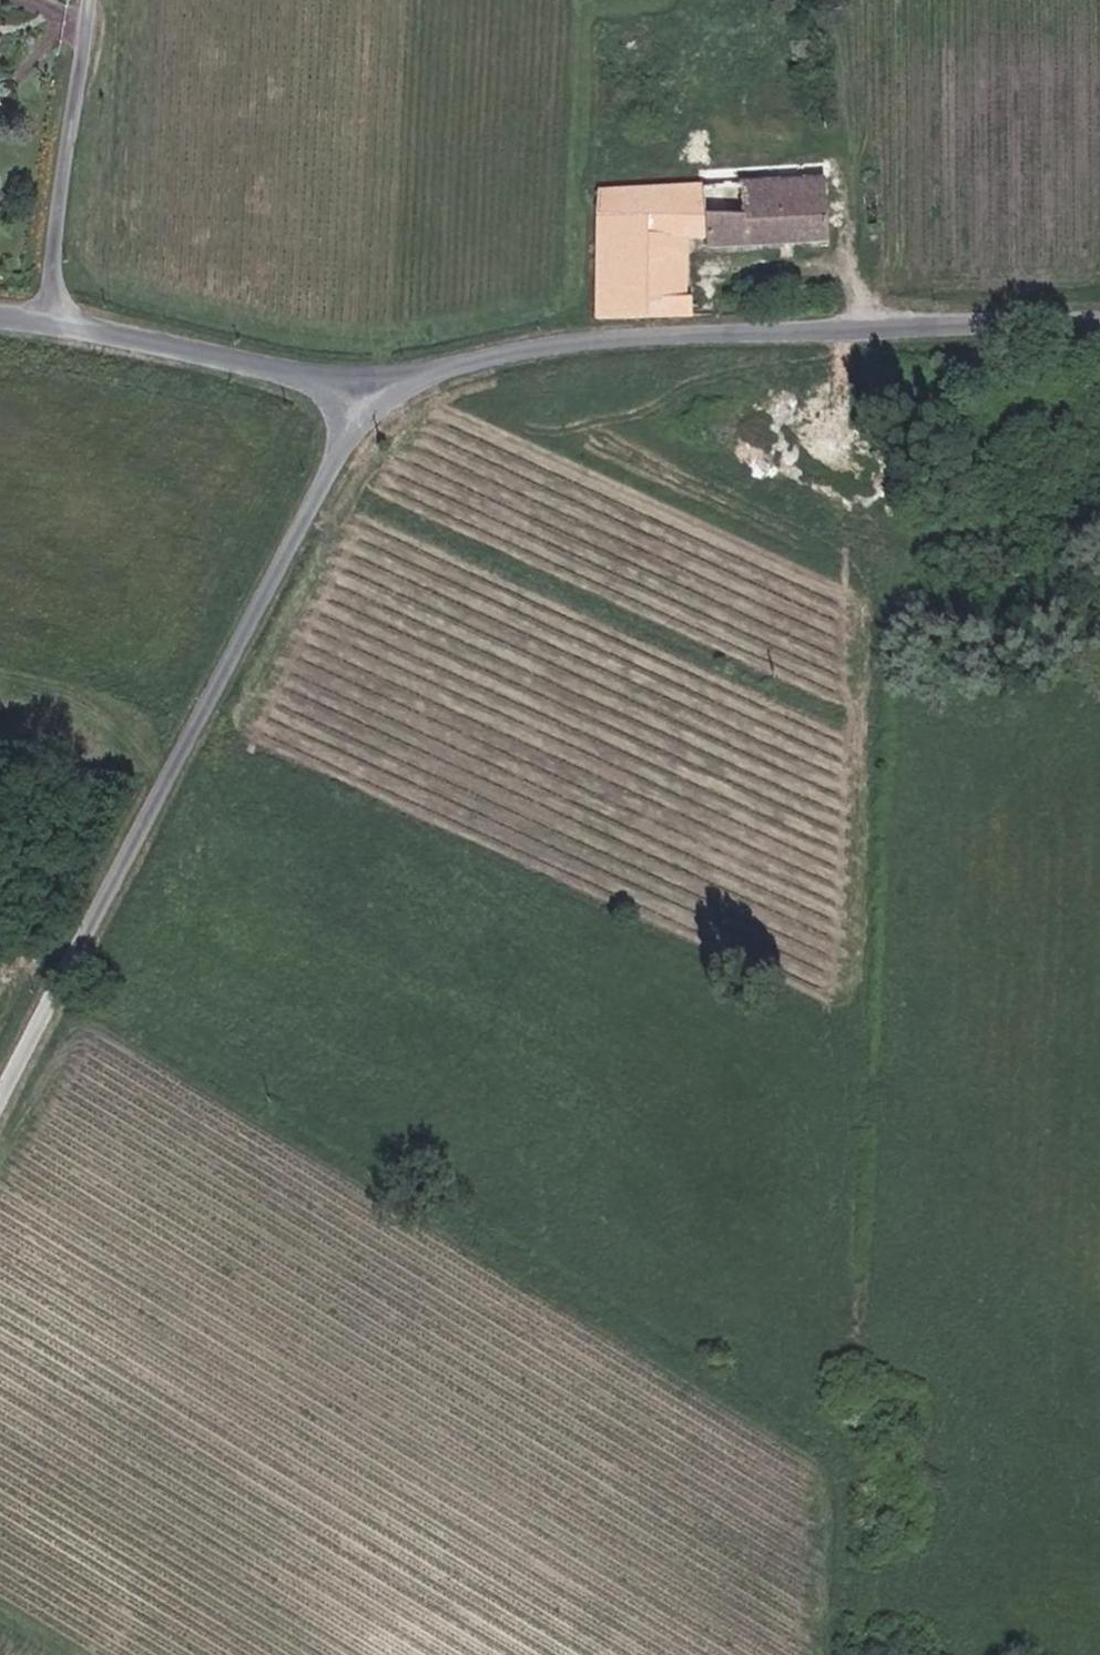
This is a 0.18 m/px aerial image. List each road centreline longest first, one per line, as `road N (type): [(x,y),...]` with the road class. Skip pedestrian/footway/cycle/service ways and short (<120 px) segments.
road 1 (unclassified): [(362,387),(345,452),(0,1124)]
road 2 (unclassified): [(1099,321),(597,343),(362,387)]
road 3 (unclassified): [(59,325),(95,0)]
road 4 (unclassified): [(362,387),(59,325)]

